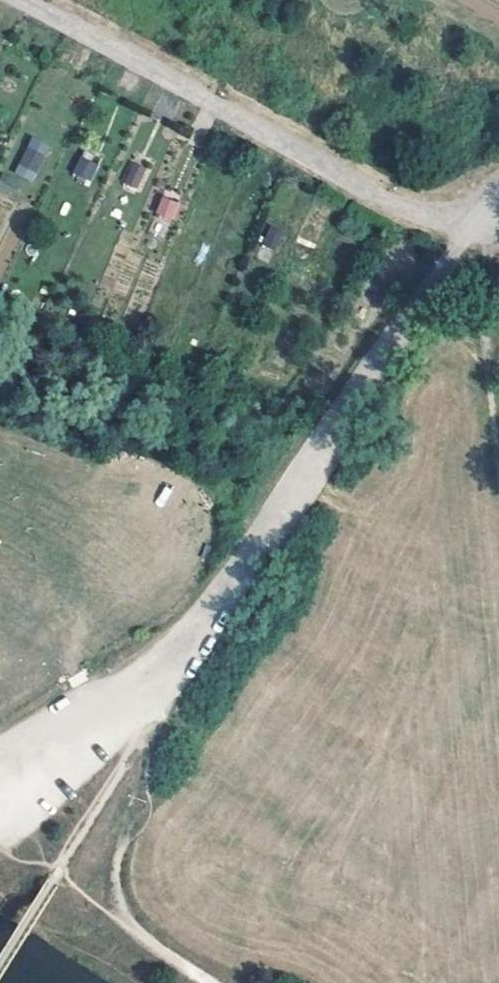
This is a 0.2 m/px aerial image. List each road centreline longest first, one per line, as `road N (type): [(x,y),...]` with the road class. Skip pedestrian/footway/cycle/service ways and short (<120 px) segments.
road 1 (track): [(127,764),(364,374),(475,226)]
road 2 (track): [(196,659),(0,751)]

